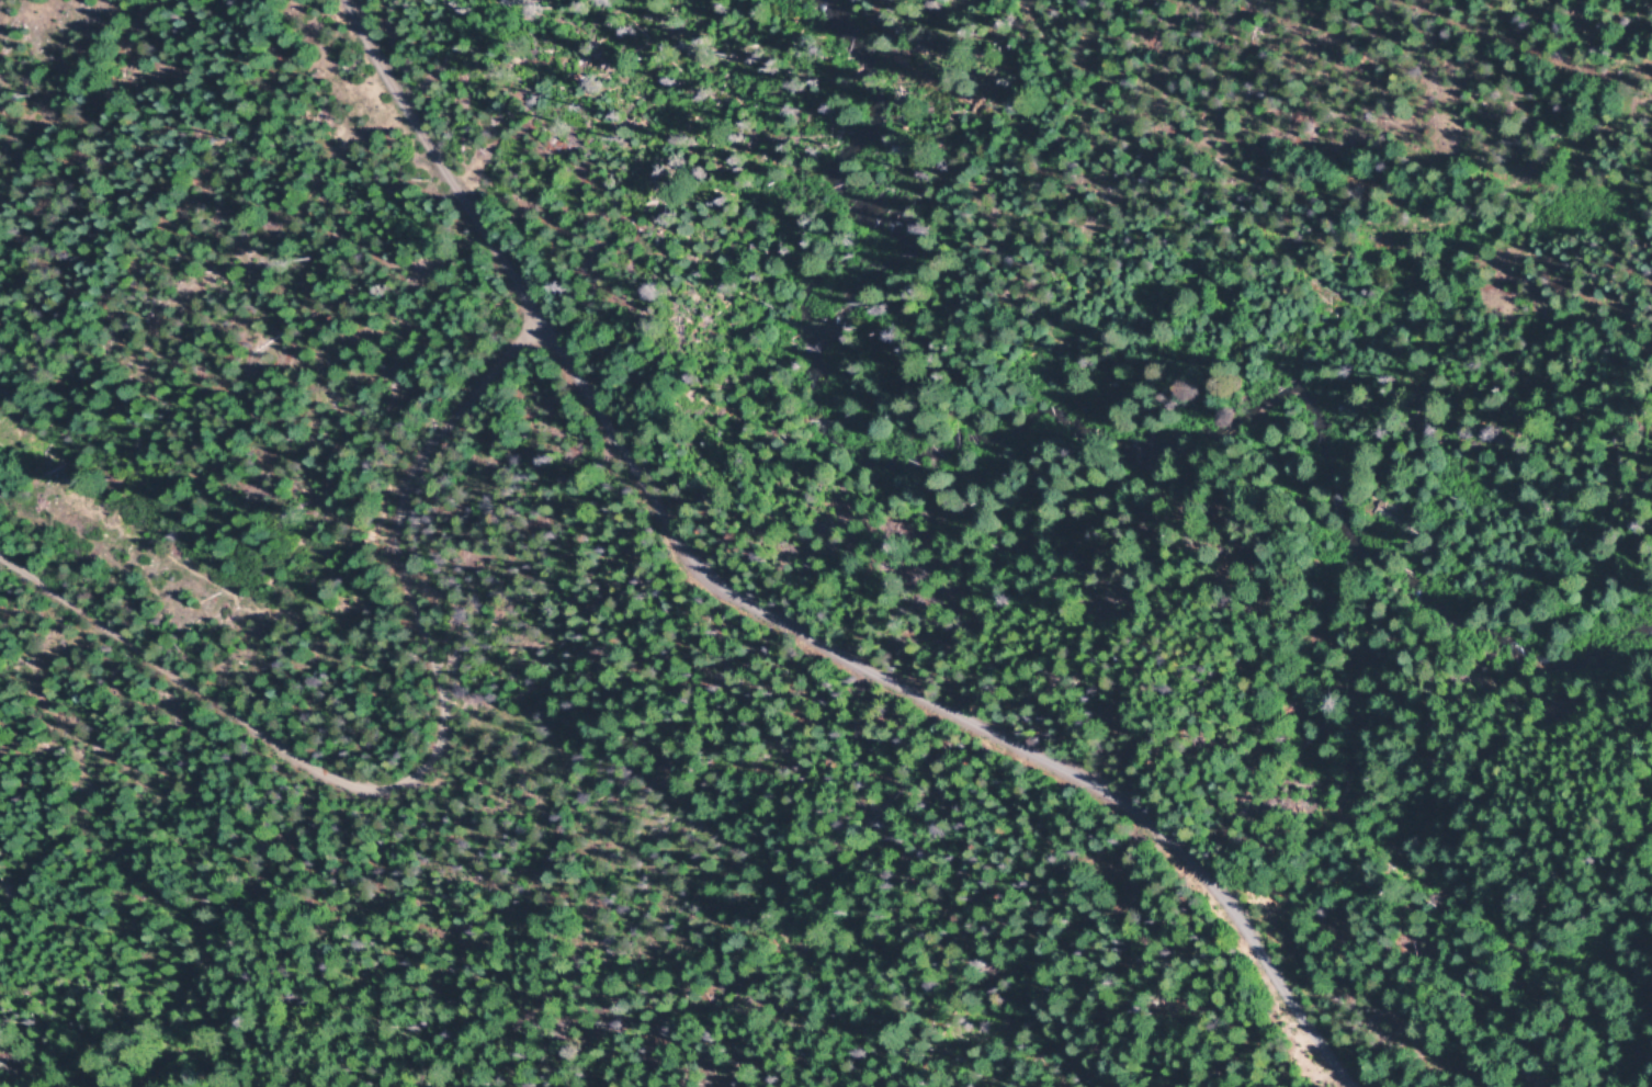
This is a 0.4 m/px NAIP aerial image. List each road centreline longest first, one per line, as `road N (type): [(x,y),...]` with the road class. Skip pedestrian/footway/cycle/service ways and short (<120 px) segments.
road 1 (track): [(1402,1086),(1336,1039),(1231,892),(1140,795),(718,561),(608,466),(525,328),(361,0)]
road 2 (track): [(544,360),(468,400),(403,457),(391,532),(428,684),(387,775),(306,746),(168,667),(0,552)]

